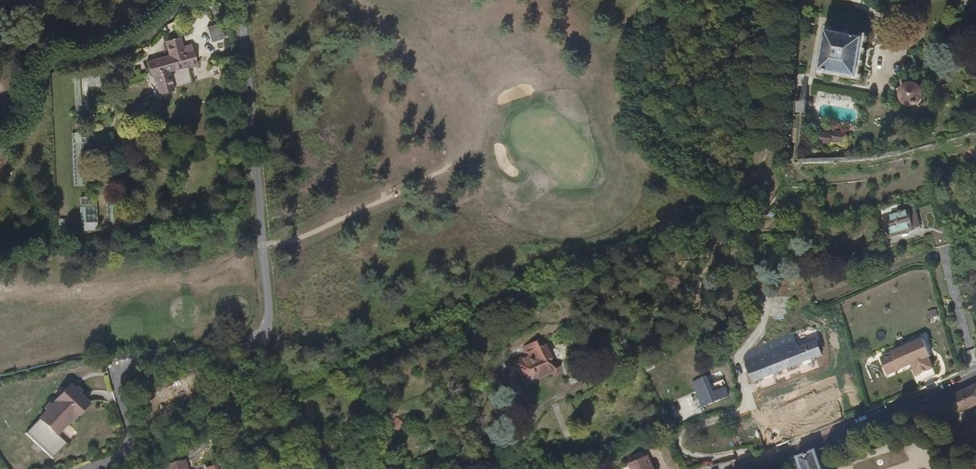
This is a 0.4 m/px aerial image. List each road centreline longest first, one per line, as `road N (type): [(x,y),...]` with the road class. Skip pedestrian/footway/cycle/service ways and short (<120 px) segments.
road 1 (unclassified): [(81,468),(113,455),(125,439),(116,384),(123,375),(242,348),(262,321),(235,0)]
road 2 (residential): [(752,468),(971,377)]
road 3 (residential): [(533,468),(689,413)]
road 4 (residential): [(493,468),(534,409),(595,372)]
road 5 (residential): [(939,254),(971,377)]

